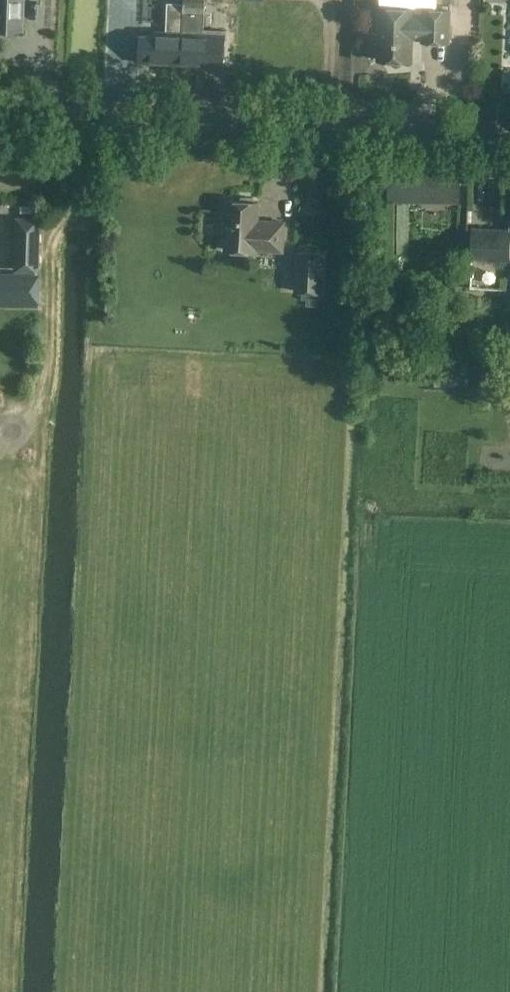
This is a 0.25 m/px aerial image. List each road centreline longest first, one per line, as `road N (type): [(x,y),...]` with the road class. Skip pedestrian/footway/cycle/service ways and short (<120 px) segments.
road 1 (tertiary): [(0,111),(509,130)]

